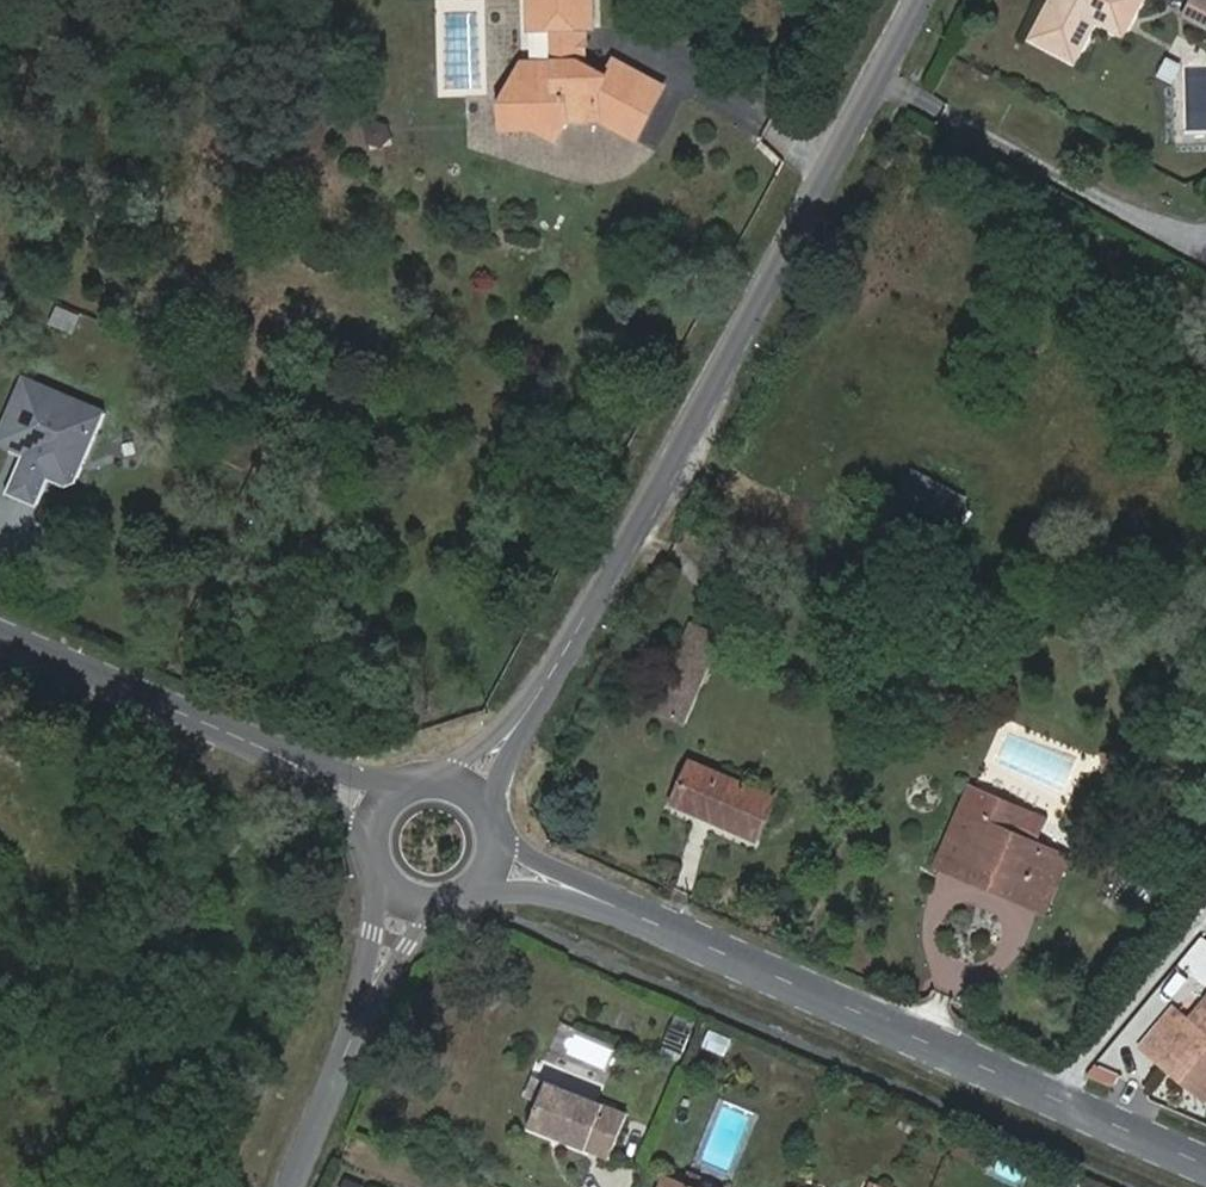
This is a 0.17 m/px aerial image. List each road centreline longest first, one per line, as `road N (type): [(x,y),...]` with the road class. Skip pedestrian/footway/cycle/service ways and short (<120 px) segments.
road 1 (unclassified): [(515,728),(945,0)]
road 2 (tertiary): [(1205,1163),(574,890)]
road 3 (tertiary): [(317,781),(0,645)]
road 4 (unclassified): [(292,1186),(373,985)]

